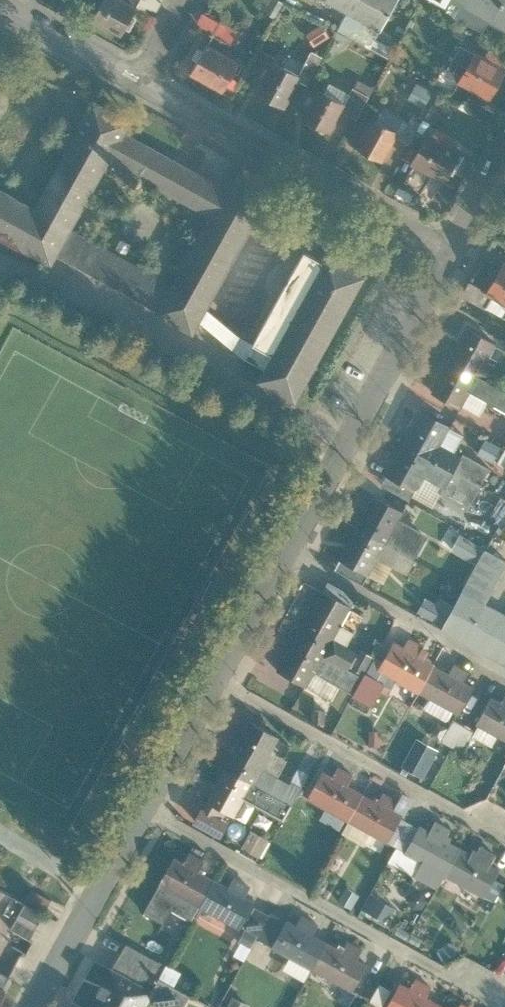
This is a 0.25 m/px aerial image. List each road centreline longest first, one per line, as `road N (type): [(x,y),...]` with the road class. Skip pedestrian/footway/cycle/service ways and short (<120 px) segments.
road 1 (residential): [(144,809),(492,999)]
road 2 (residential): [(453,252),(141,83)]
road 3 (residential): [(453,252),(287,553)]
road 4 (residential): [(217,680),(504,836)]
road 5 (residential): [(287,553),(504,673)]
road 6 (residential): [(144,809),(32,1006)]
road 7 (residential): [(141,83),(0,5)]
road 8 (residential): [(217,680),(144,809)]
road 9 (residential): [(287,553),(217,680)]

